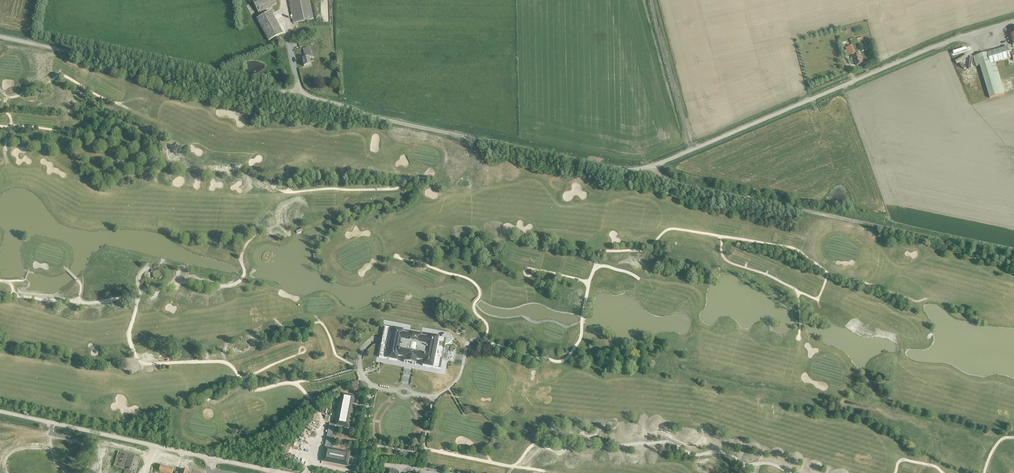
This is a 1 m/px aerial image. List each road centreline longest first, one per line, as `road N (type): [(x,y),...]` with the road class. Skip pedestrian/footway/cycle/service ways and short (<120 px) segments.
road 1 (unclassified): [(654,166),(928,49),(1013,21)]
road 2 (unclassified): [(654,166),(688,186),(1013,255)]
road 3 (unclassified): [(654,166),(616,170),(360,115)]
road 4 (unclassified): [(282,472),(0,411)]
road 5 (unclassified): [(248,91),(0,37)]
road 6 (track): [(692,150),(650,0)]

